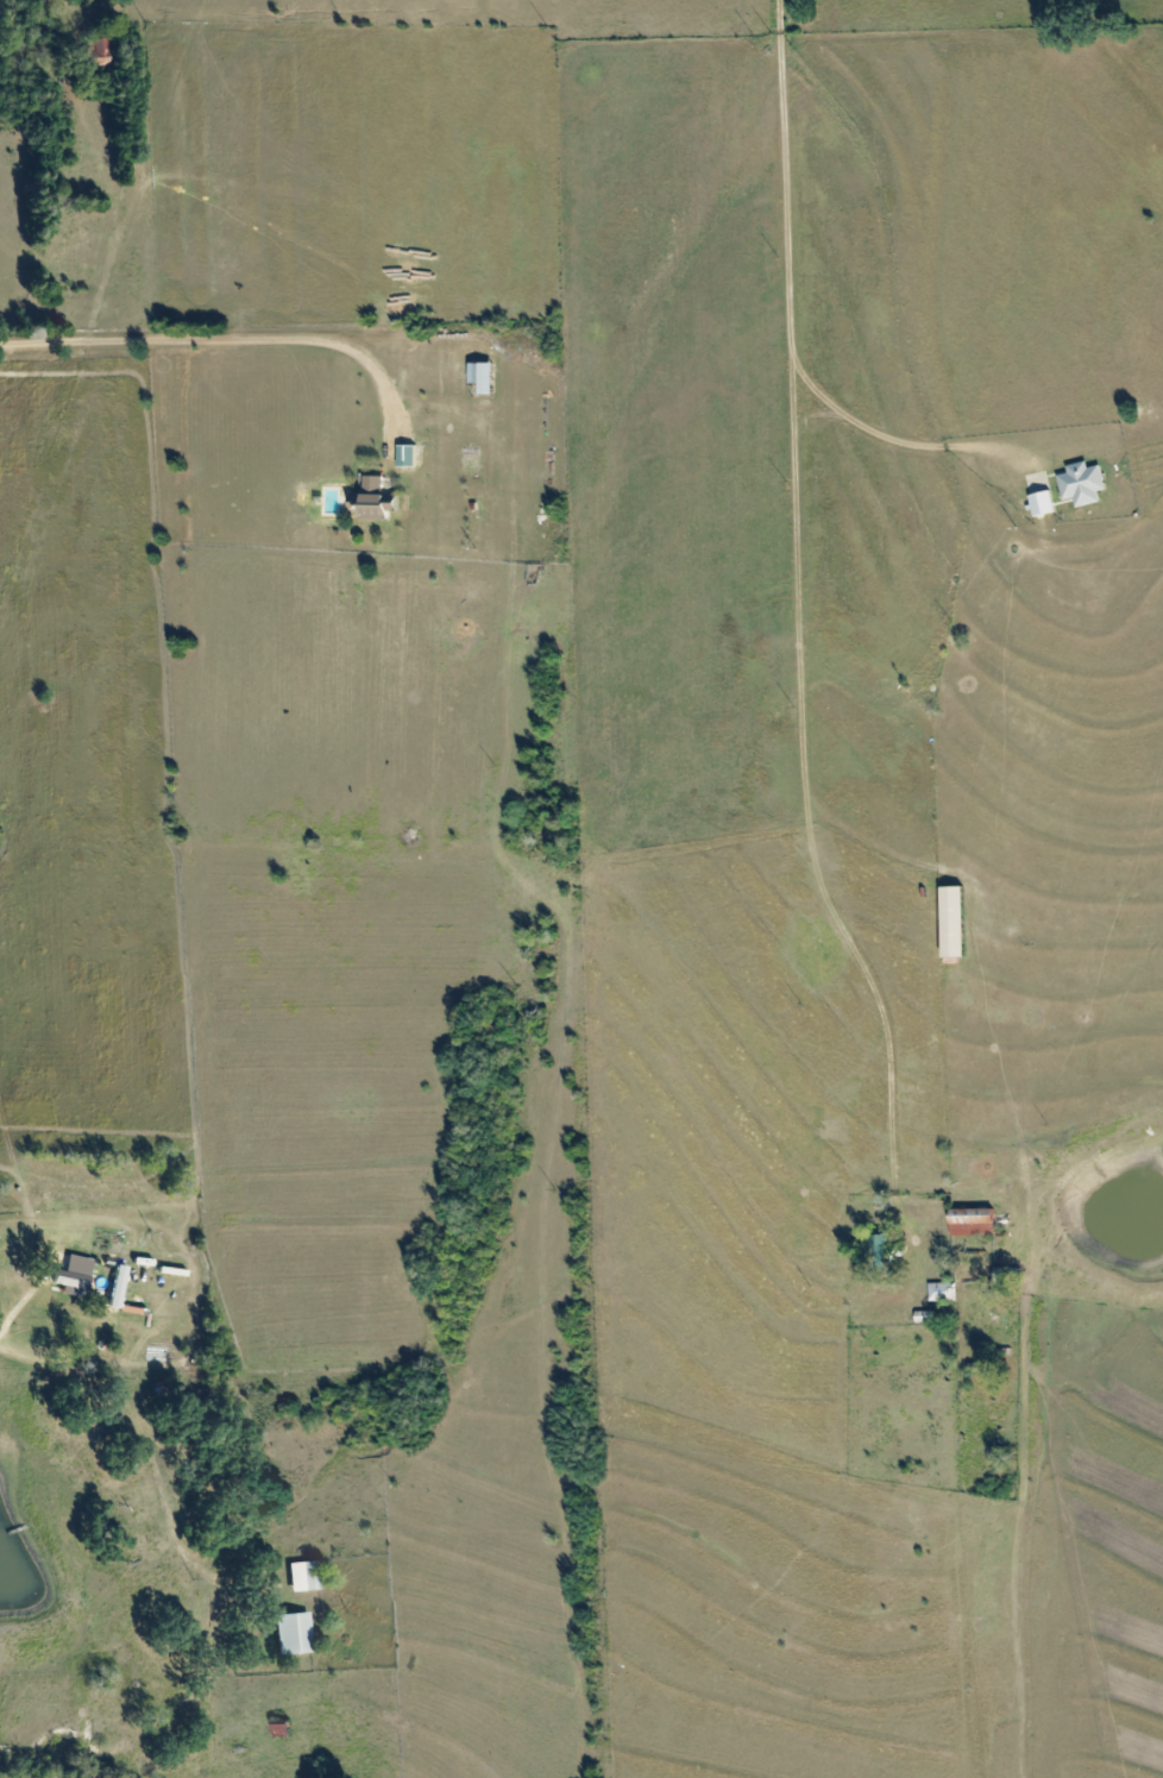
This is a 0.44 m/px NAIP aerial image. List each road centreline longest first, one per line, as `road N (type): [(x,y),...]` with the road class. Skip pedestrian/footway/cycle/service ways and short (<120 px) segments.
road 1 (residential): [(878,993),(830,892),(821,804),(801,736),(780,0)]
road 2 (residential): [(0,1290),(149,1365),(151,1399),(186,1427),(235,1435)]
road 3 (residential): [(0,332),(138,329)]

